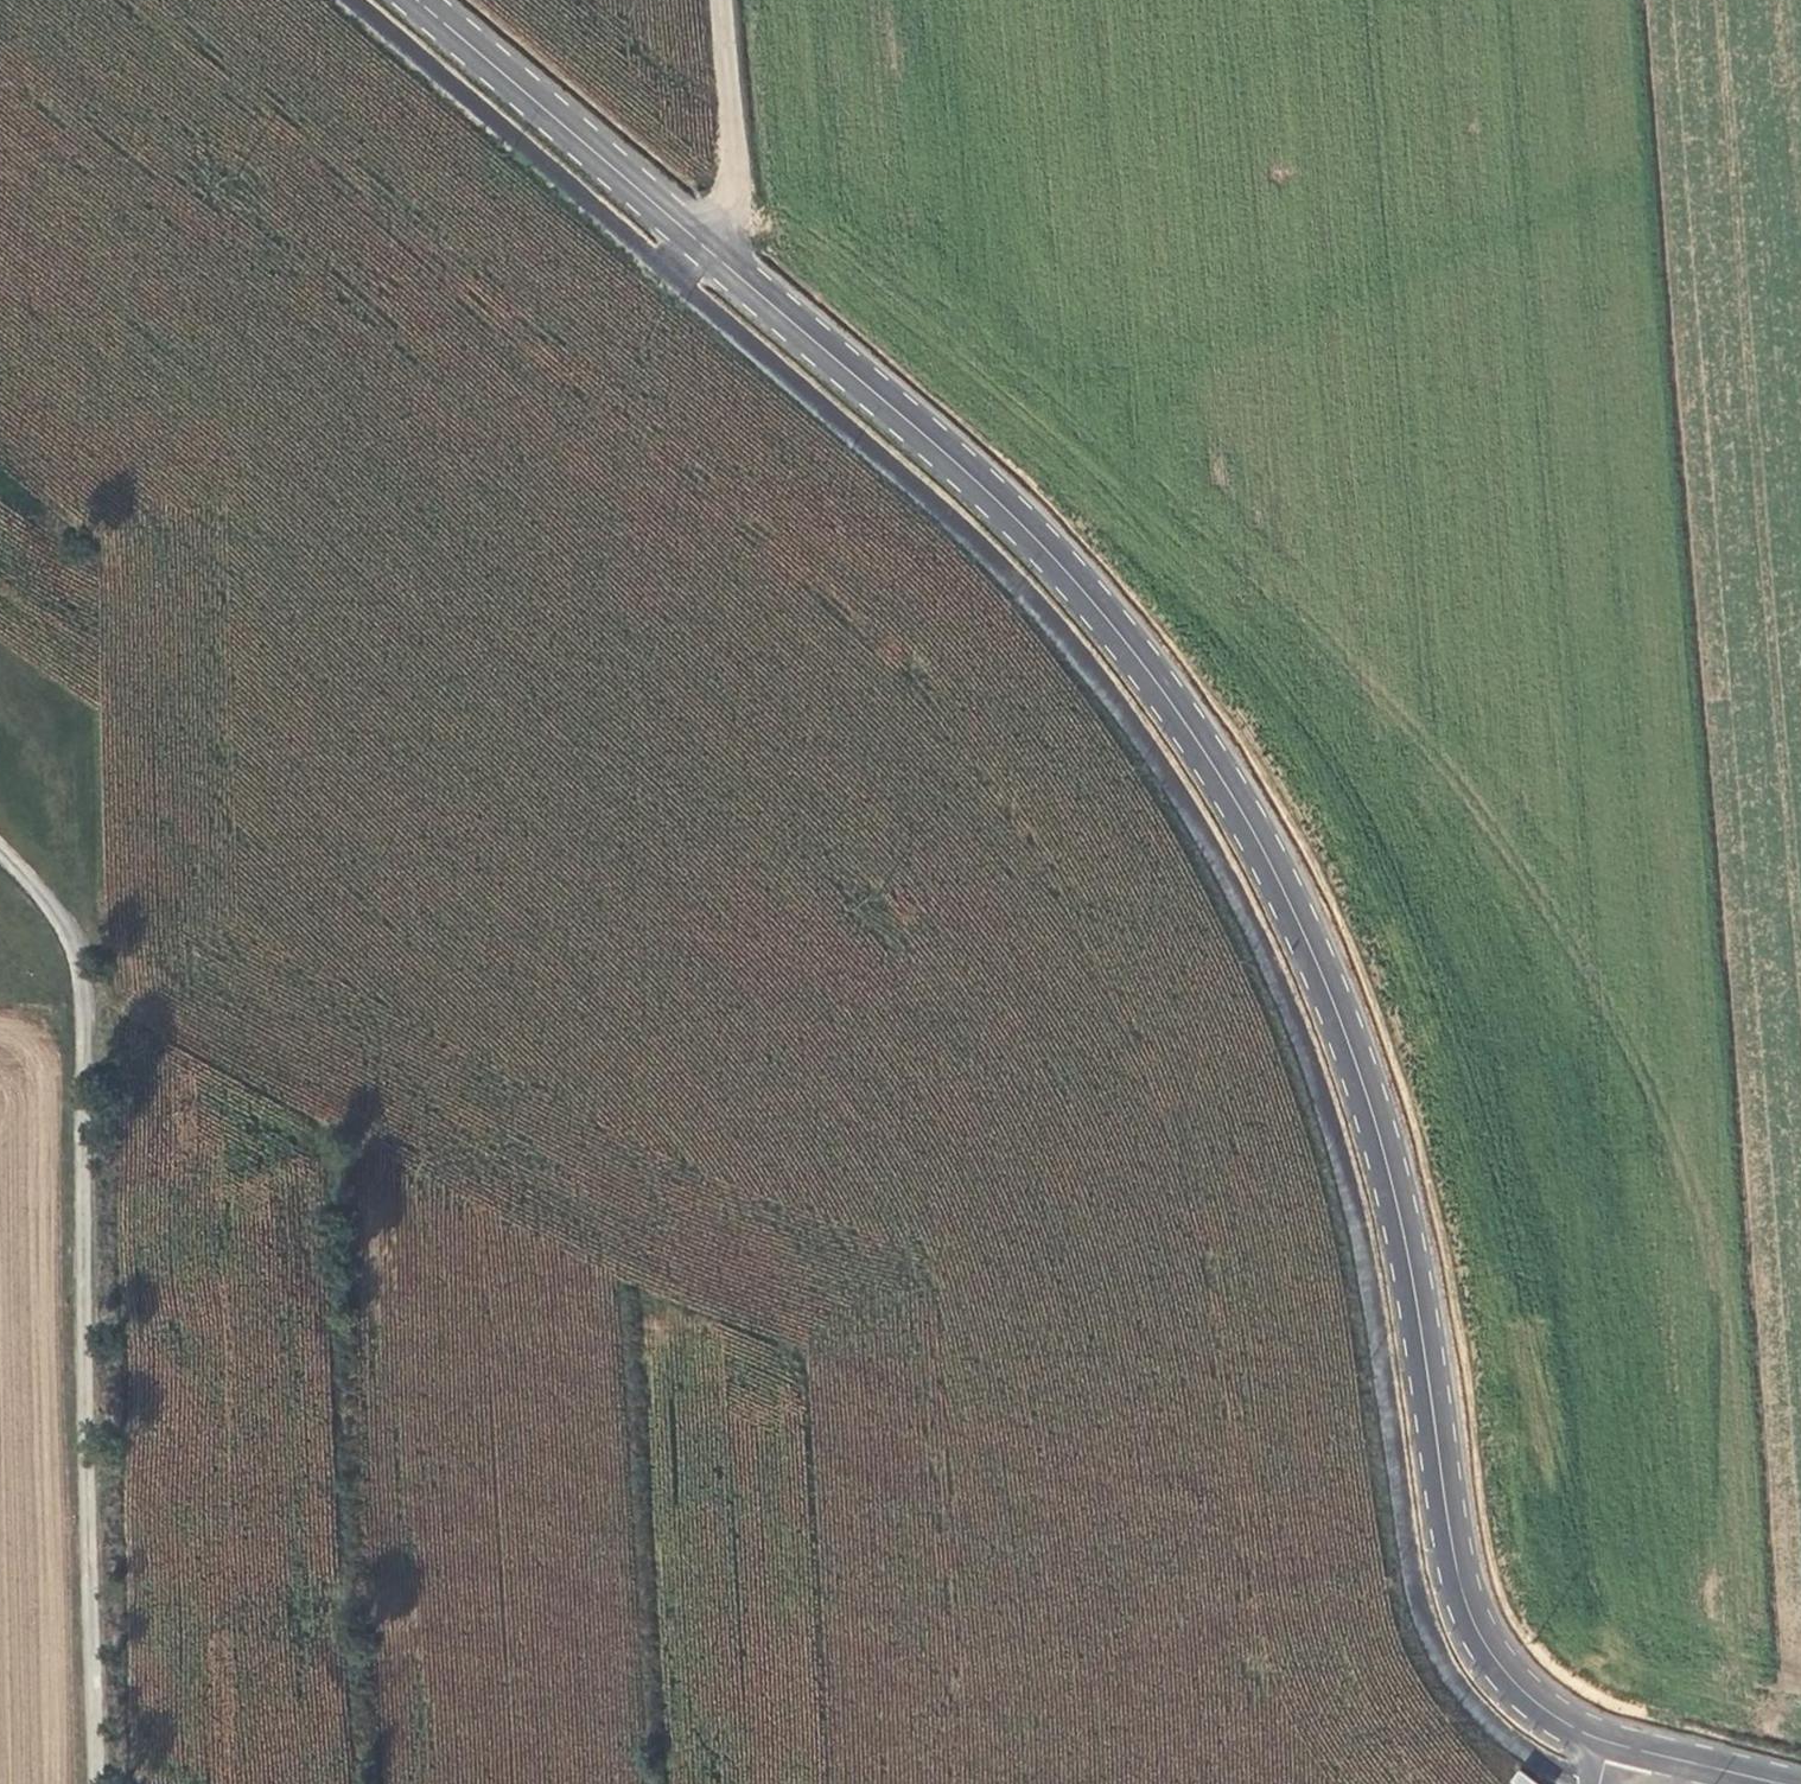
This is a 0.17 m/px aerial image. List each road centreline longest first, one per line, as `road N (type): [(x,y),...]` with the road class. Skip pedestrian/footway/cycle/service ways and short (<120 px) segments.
road 1 (tertiary): [(1611,1744),(1533,1697),(1484,1639),(1458,1566),(1416,1293),(1369,1104),(1331,992),(1227,782),(1152,674),(986,486),(718,253)]
road 2 (tertiary): [(718,253),(422,0)]
road 3 (unclassified): [(718,253),(736,171),(722,0)]
road 4 (tertiary): [(1783,1783),(1611,1744)]

